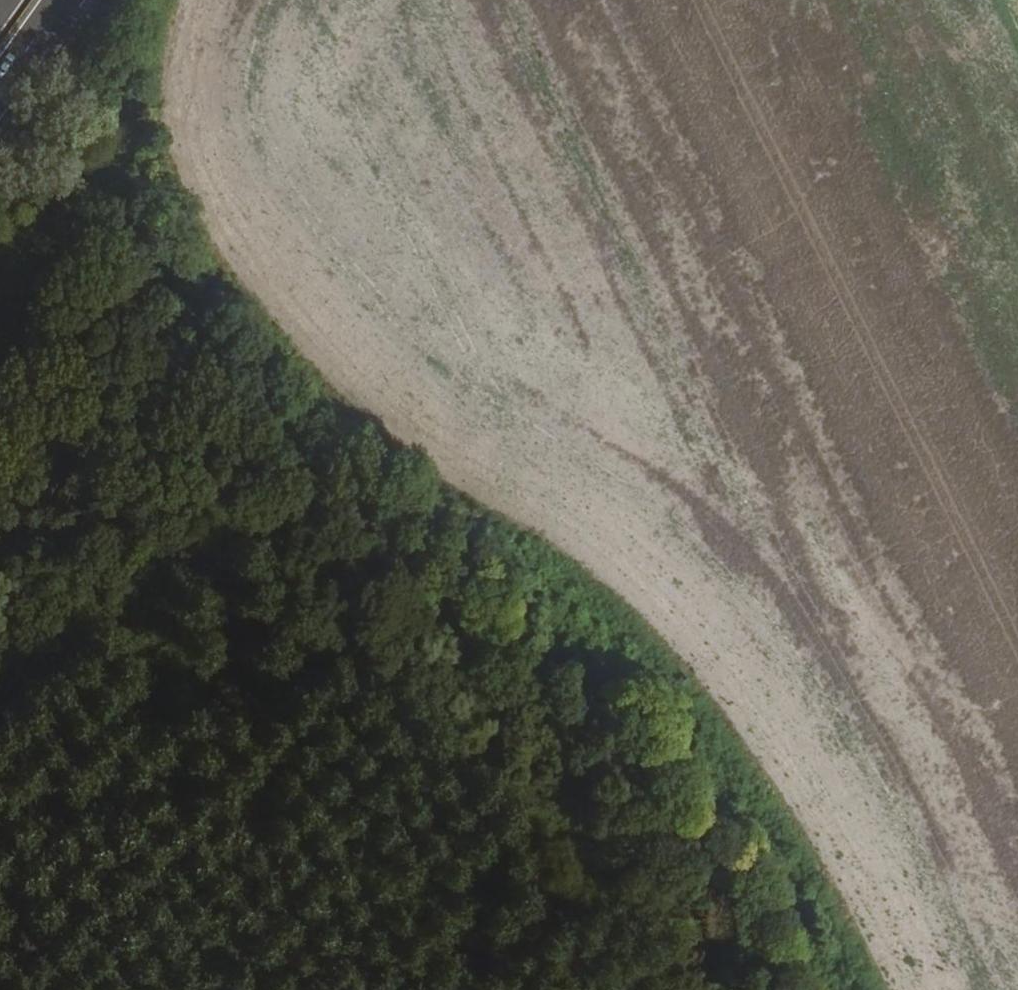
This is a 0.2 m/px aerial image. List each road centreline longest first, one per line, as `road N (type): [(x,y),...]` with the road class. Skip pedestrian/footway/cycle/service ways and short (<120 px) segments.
road 1 (track): [(61,117),(281,443),(571,681),(705,873),(761,989)]

